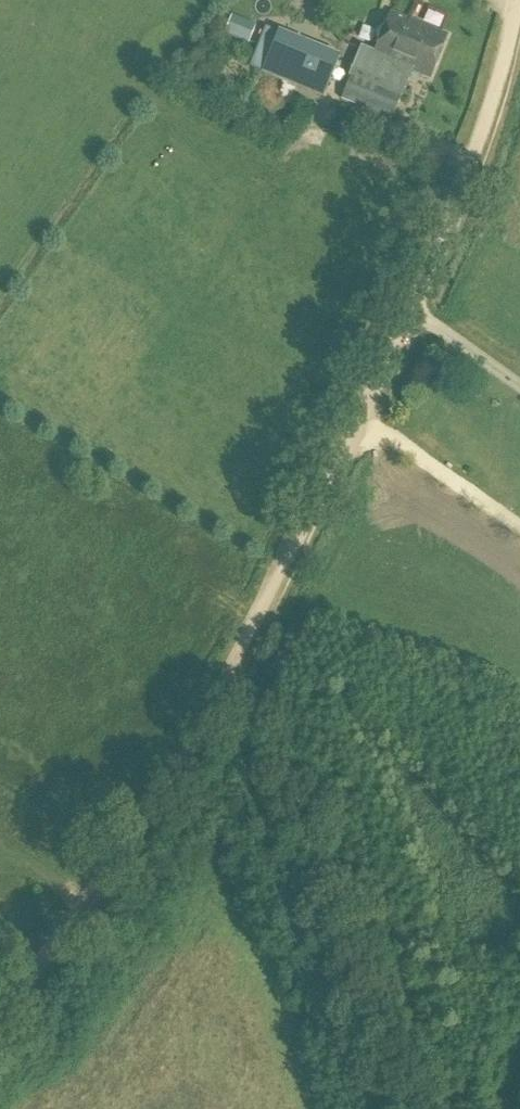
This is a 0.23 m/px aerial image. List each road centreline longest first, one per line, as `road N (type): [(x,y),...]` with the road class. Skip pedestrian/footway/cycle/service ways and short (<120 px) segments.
road 1 (track): [(89,891),(240,655),(462,175)]
road 2 (unclassified): [(462,175),(513,0)]
road 3 (track): [(0,1010),(89,891)]

